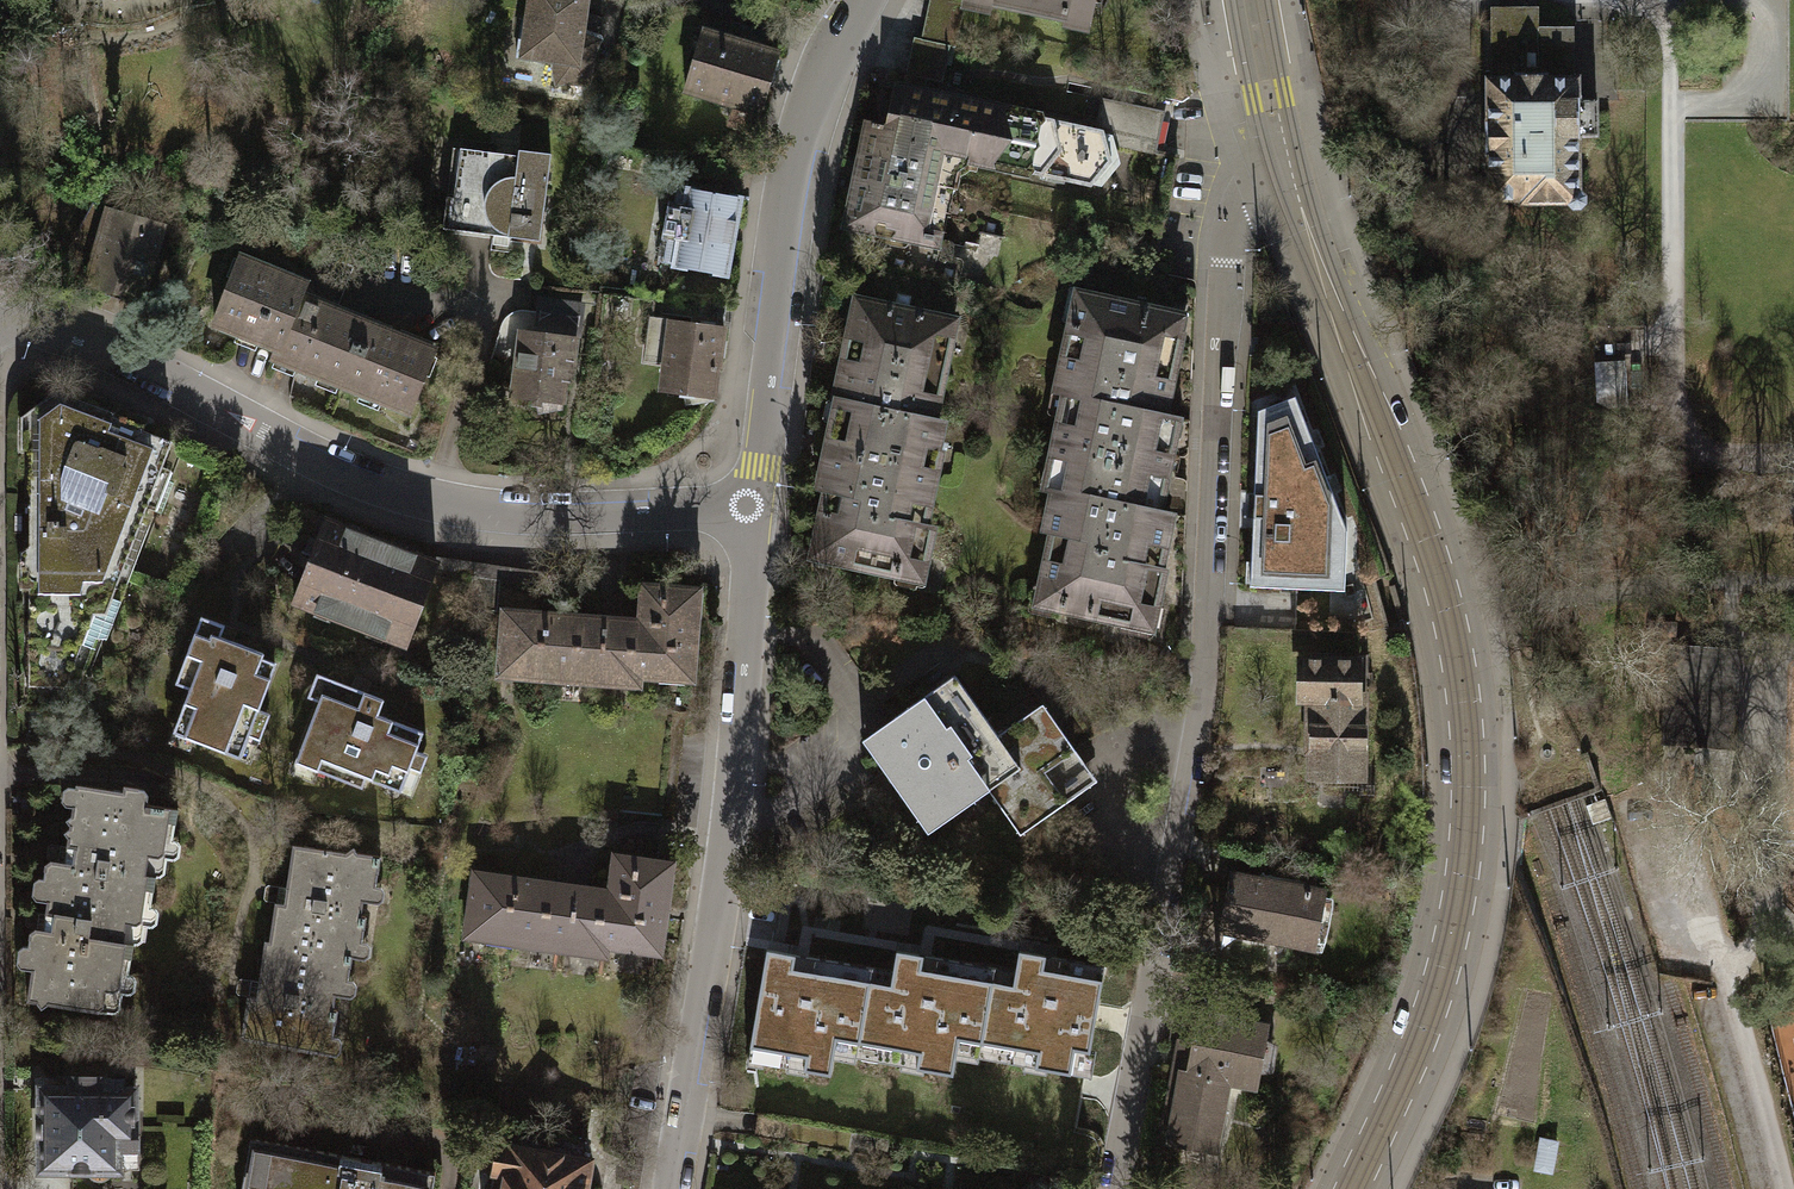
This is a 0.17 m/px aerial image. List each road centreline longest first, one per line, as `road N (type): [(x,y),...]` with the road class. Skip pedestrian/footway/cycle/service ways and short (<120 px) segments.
road 1 (tertiary): [(1285,166),(1433,558),(1462,689),(1467,759),(1460,891),(1438,986),(1352,1188)]
road 2 (residential): [(1285,166),(1229,219),(1201,684),(1109,1188)]
road 3 (residential): [(747,506),(500,515),(394,504),(282,455),(136,372),(0,322)]
road 4 (residential): [(747,506),(711,931),(668,1188)]
road 5 (residential): [(861,0),(821,72),(801,143),(747,506)]
road 6 (tertiary): [(1237,0),(1254,99),(1285,166)]
road 7 (tertiary): [(1285,166),(1263,0)]

